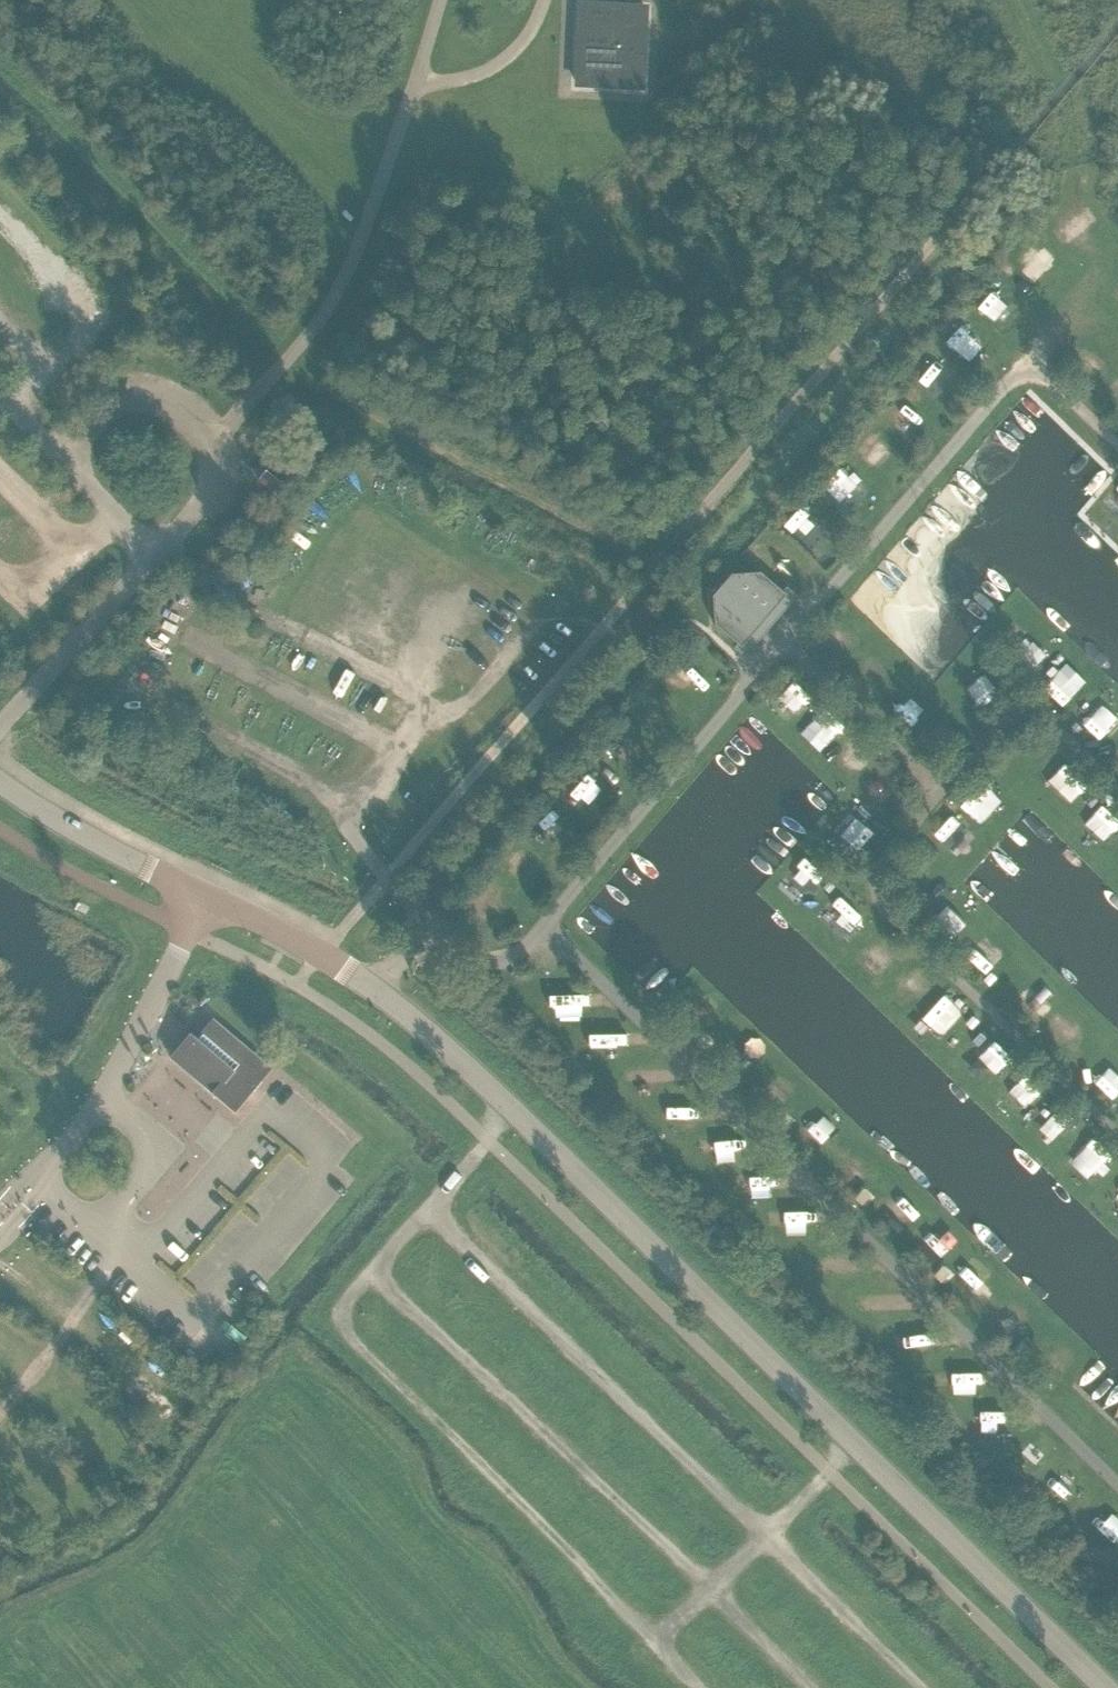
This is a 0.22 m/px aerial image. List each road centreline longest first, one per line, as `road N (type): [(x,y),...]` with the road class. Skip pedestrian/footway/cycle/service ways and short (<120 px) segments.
road 1 (unclassified): [(203,893),(375,991),(505,1106),(1105,1687)]
road 2 (unclassified): [(0,1222),(96,1108),(133,1050),(203,893)]
road 3 (unclassified): [(0,782),(84,835),(203,893)]

